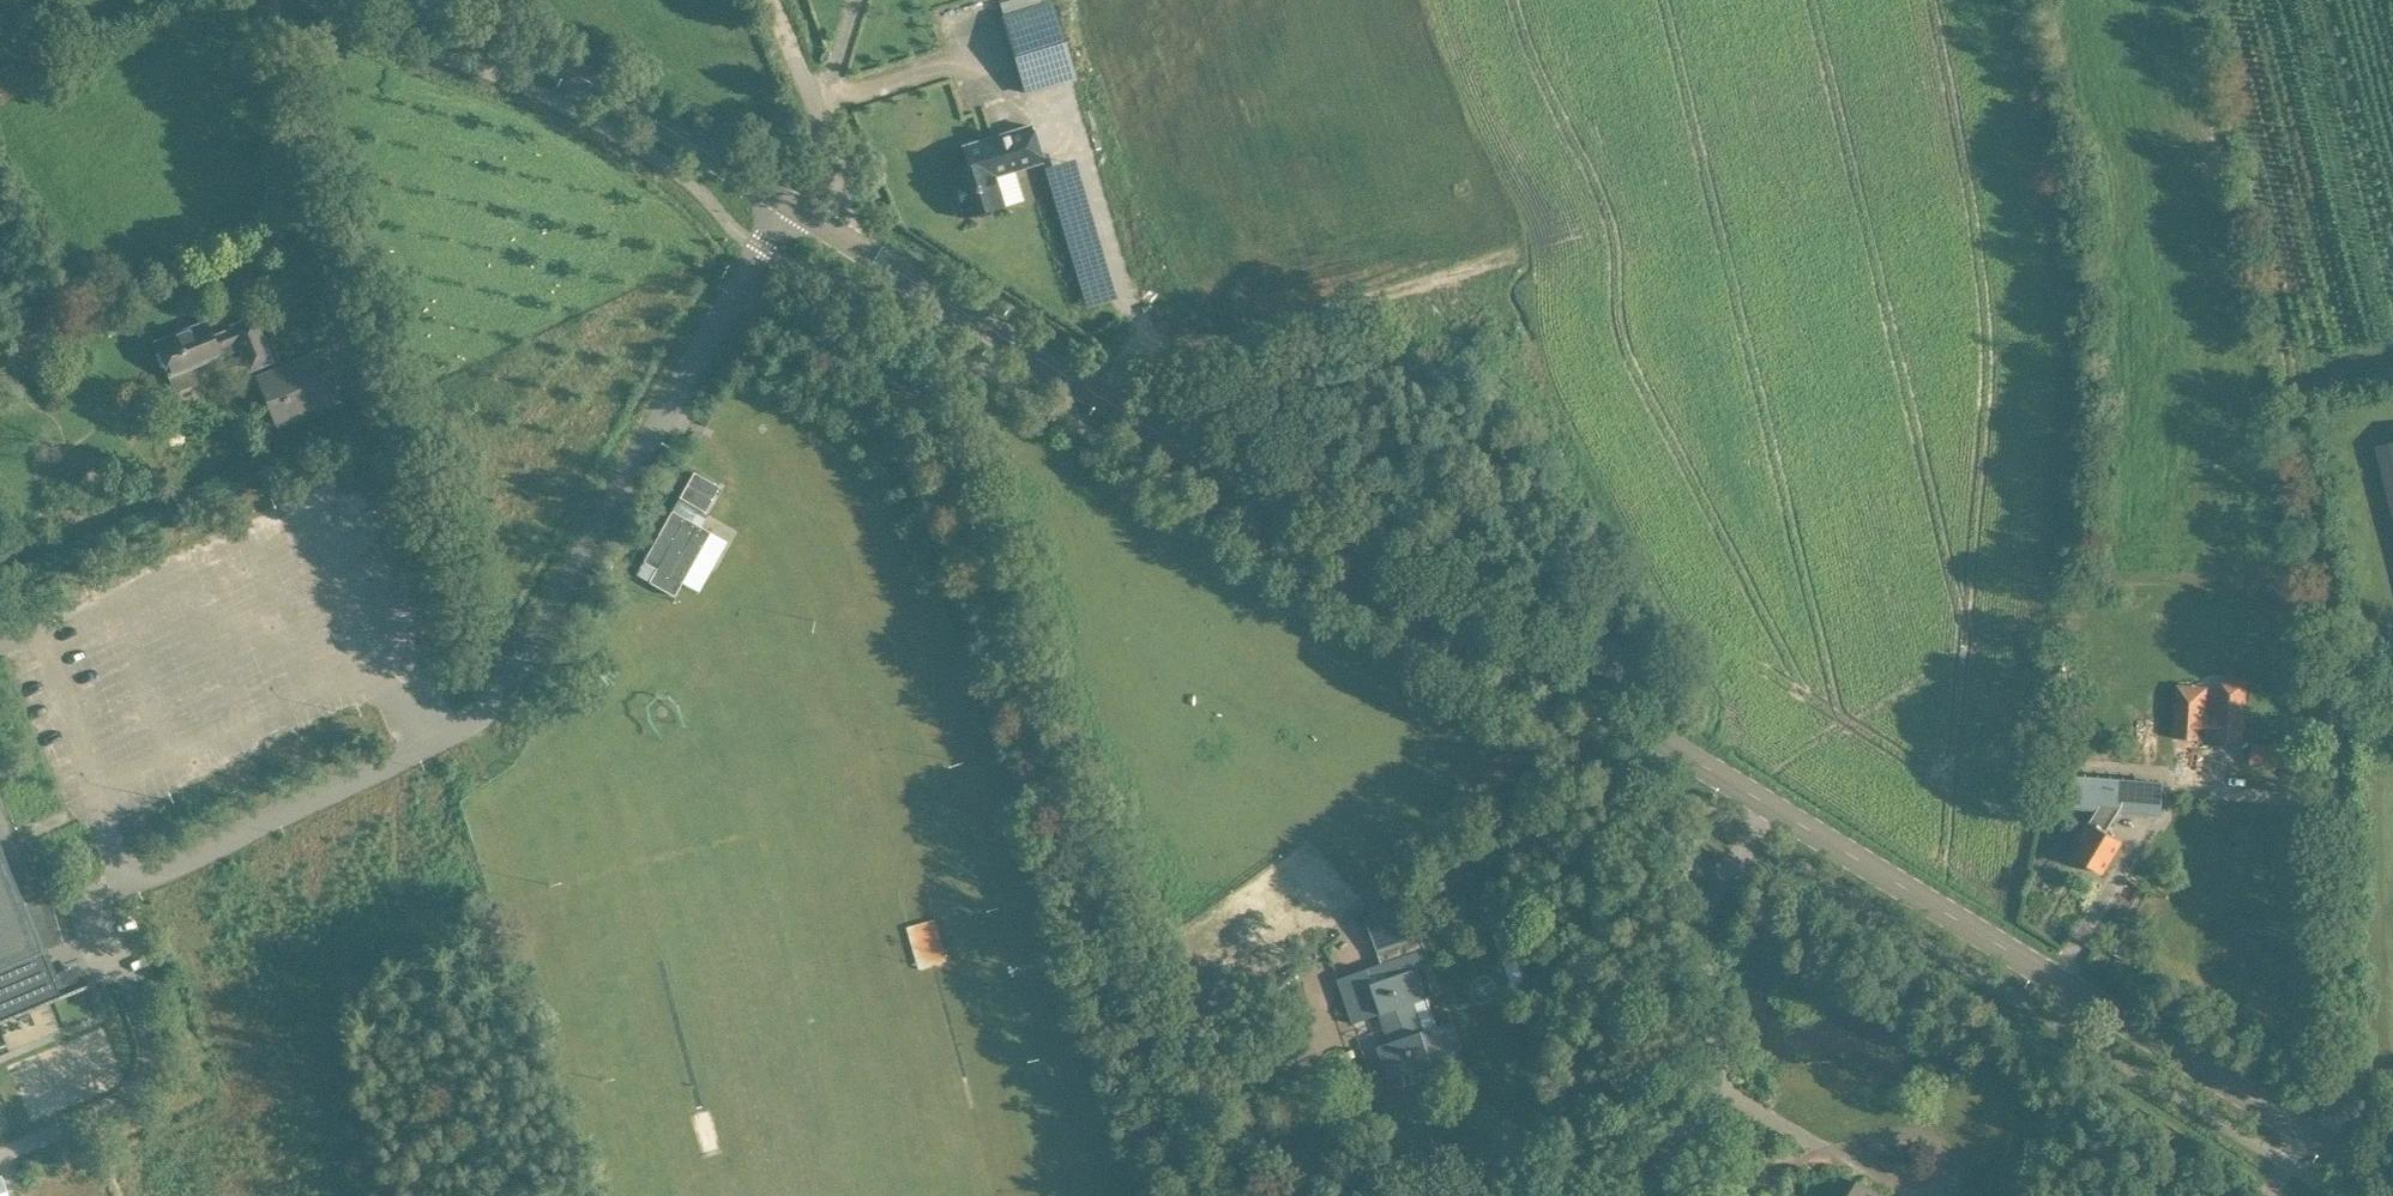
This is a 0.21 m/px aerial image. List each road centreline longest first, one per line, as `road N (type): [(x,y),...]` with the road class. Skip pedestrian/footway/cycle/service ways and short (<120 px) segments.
road 1 (tertiary): [(2392,1183),(842,237)]
road 2 (unclassified): [(1195,1195),(927,400),(892,370),(735,289)]
road 3 (unclassified): [(128,883),(427,743),(497,700),(735,289)]
road 4 (tertiary): [(782,201),(553,61),(410,0)]
road 5 (unclassified): [(842,237),(848,199),(808,102)]

